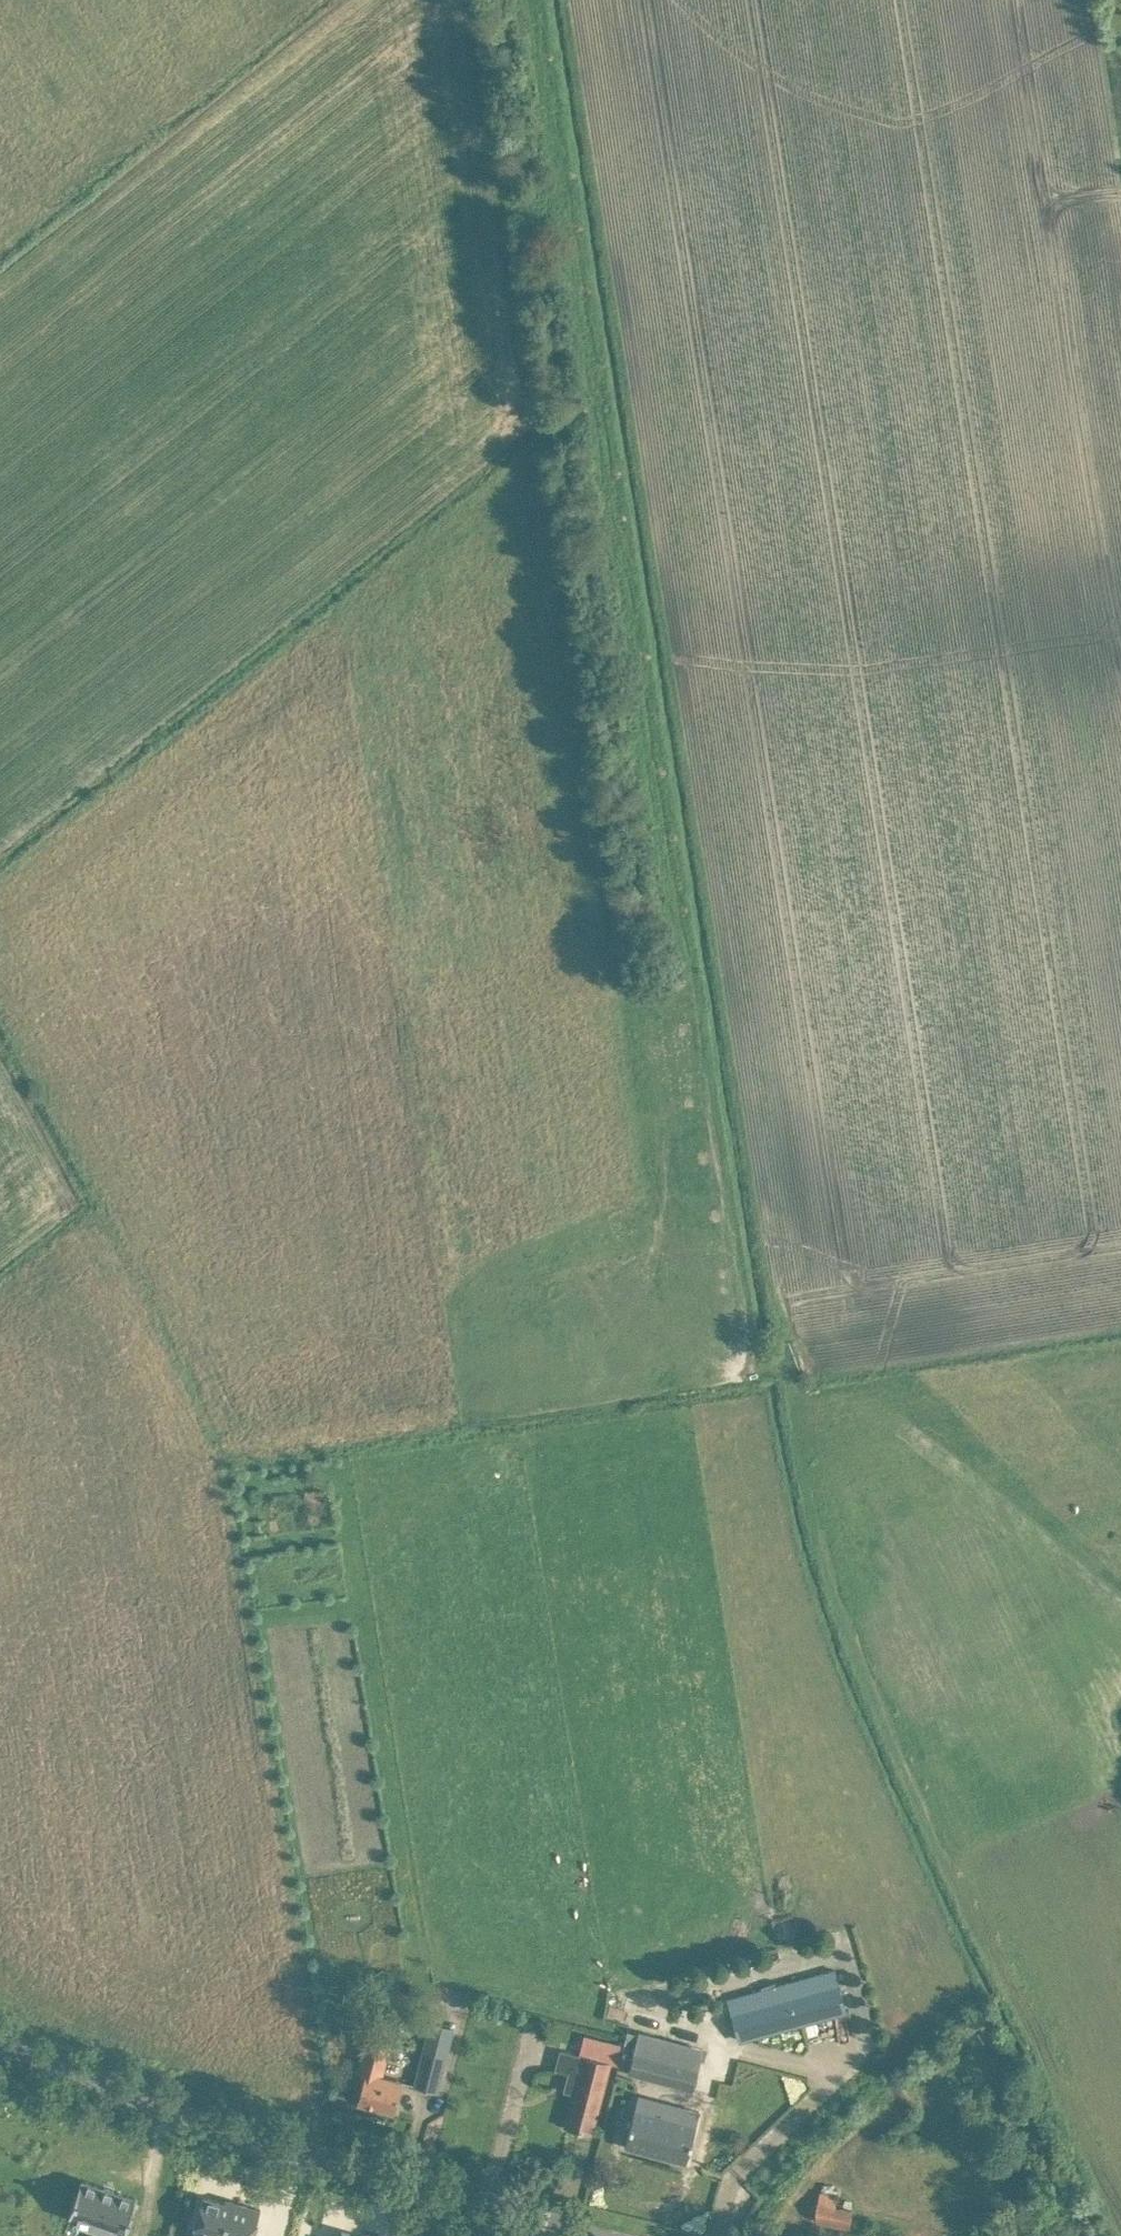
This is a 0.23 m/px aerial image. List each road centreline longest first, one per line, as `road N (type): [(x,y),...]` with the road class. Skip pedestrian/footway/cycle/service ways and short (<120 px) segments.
road 1 (unclassified): [(585,2235),(164,2102),(0,2033)]

